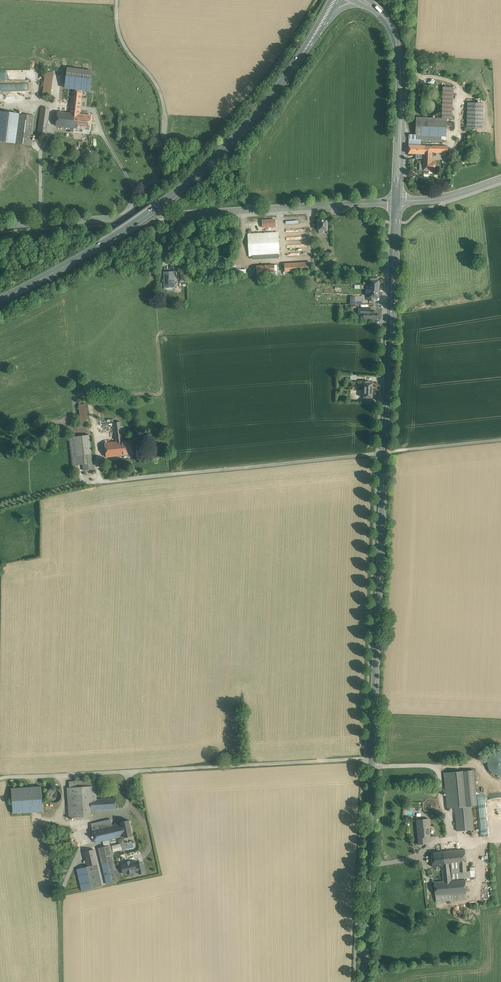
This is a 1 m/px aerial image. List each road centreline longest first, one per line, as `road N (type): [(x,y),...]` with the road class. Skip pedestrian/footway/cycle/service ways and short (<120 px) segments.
road 1 (tertiary): [(366,981),(398,201)]
road 2 (primary): [(322,23),(248,125),(180,189),(76,260),(0,299)]
road 3 (tertiary): [(0,224),(398,201)]
road 4 (track): [(374,759),(0,778)]
road 5 (track): [(130,216),(158,173),(166,112),(157,85),(118,30),(118,0)]
road 6 (track): [(62,774),(61,817),(86,833),(86,843),(60,894),(61,981)]
road 7 (tertiary): [(398,201),(401,71),(378,10)]

